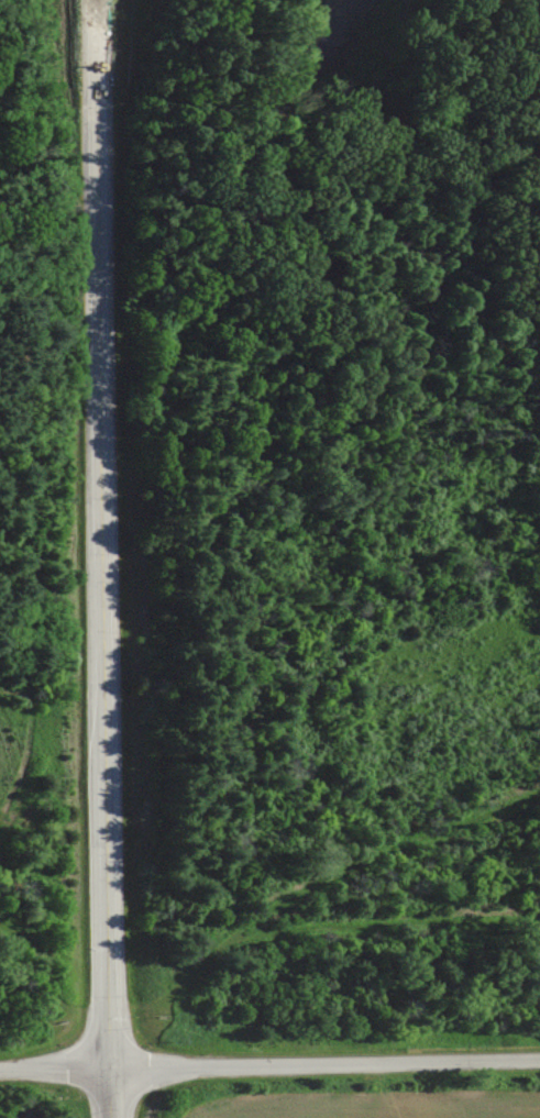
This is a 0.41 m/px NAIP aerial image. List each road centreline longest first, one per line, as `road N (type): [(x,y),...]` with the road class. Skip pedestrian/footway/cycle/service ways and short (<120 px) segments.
road 1 (secondary): [(109,1117),(95,0)]
road 2 (residential): [(109,1067),(539,1060)]

